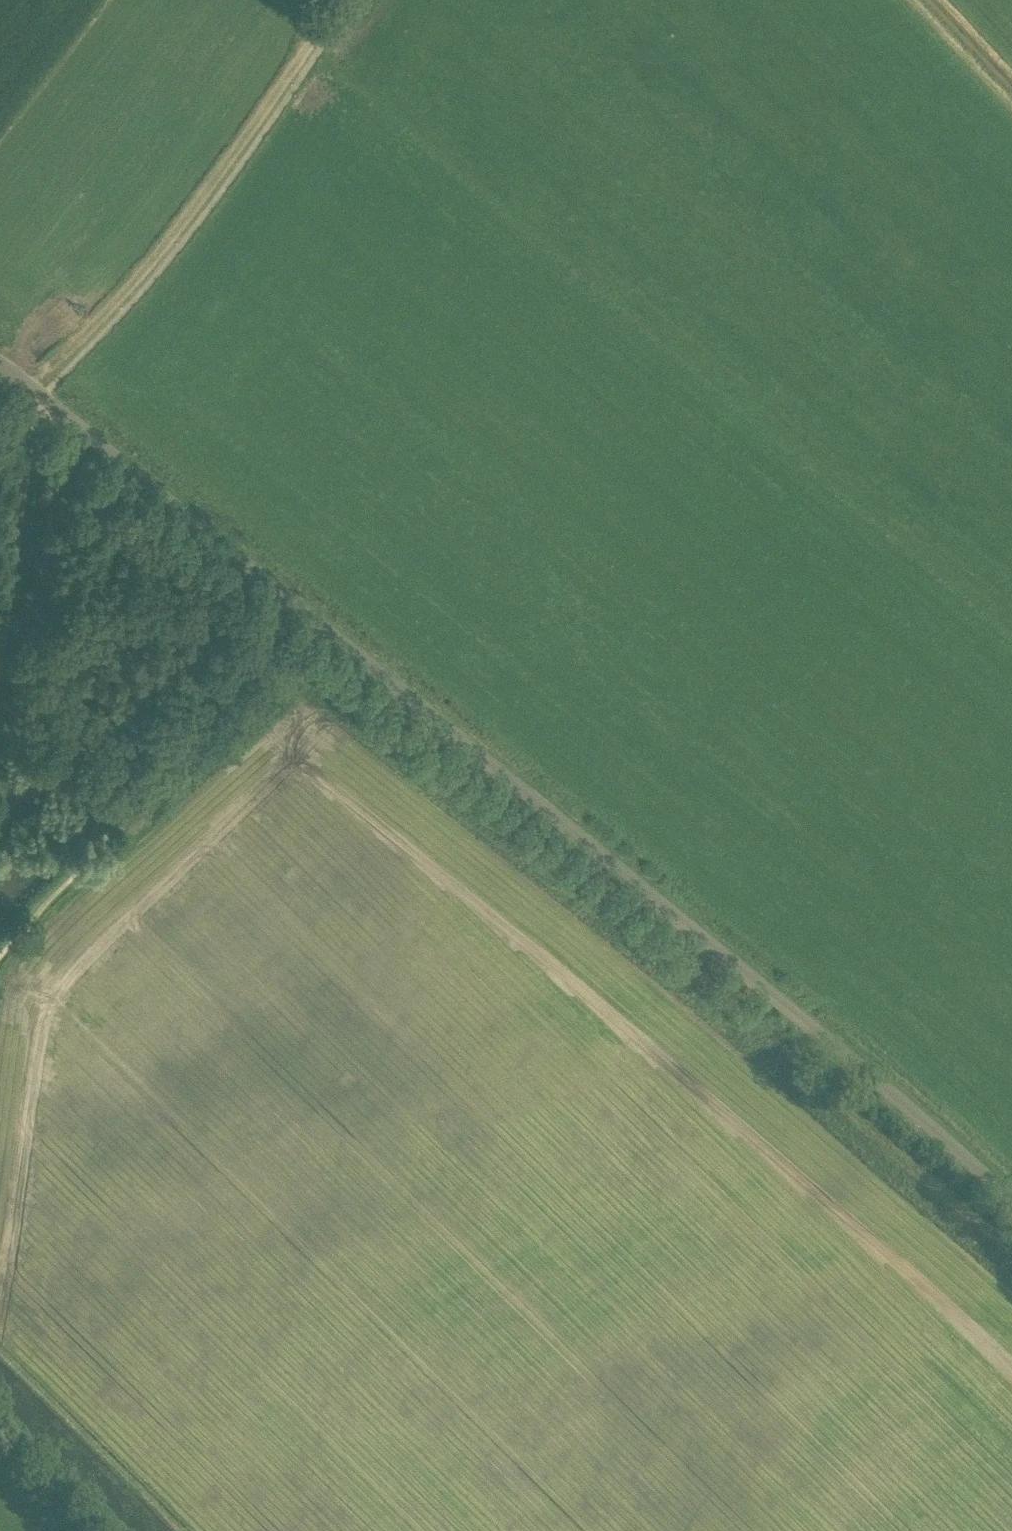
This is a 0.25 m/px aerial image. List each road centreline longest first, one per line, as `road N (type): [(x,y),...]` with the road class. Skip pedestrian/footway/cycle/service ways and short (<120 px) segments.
road 1 (unclassified): [(1011,1201),(819,1032),(0,366)]
road 2 (track): [(27,386),(153,258),(336,0)]
road 3 (track): [(28,447),(0,633)]

